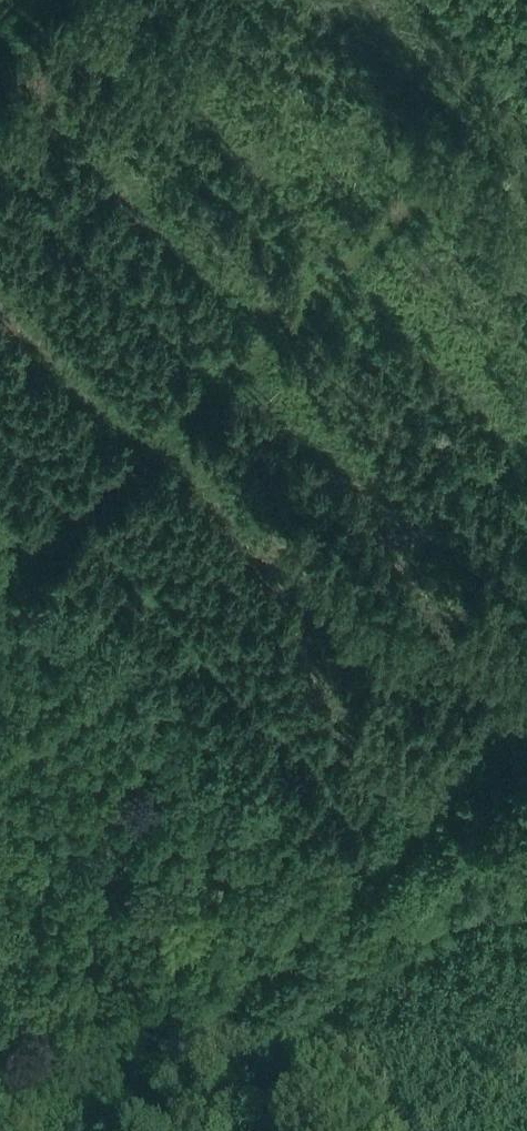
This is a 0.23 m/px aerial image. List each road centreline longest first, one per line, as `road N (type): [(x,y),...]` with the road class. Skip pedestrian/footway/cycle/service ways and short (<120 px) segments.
road 1 (track): [(0,577),(526,108)]
road 2 (track): [(156,1130),(0,961)]

